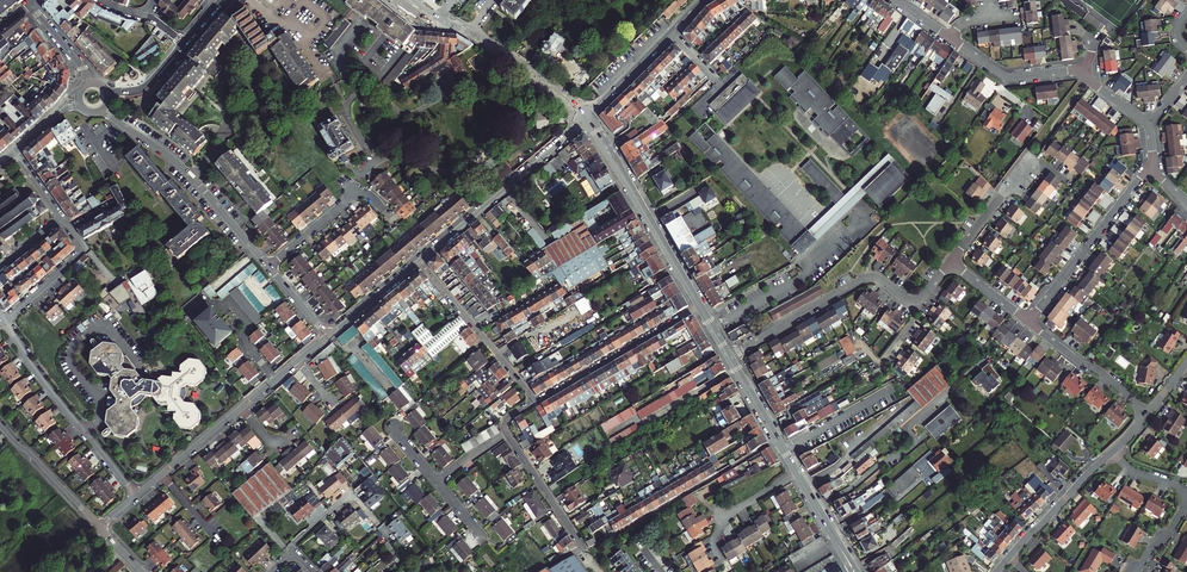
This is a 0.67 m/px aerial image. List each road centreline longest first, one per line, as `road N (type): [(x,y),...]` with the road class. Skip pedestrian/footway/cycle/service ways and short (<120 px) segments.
road 1 (residential): [(269,266),(183,168),(104,108)]
road 2 (residential): [(588,118),(419,261)]
road 3 (residential): [(4,321),(137,497)]
road 4 (secondary): [(588,118),(699,306)]
road 5 (secondary): [(410,0),(511,59),(588,118)]
road 6 (residential): [(917,300),(867,278),(730,357)]
road 7 (residential): [(1149,168),(1028,322)]
road 8 (residential): [(699,306),(534,403)]
road 9 (residential): [(1075,184),(1033,154),(951,261)]
road 10 (residential): [(778,441),(619,534)]
road 11 (residential): [(1028,322),(1147,413)]
road 12 (residential): [(1114,451),(1010,555)]
road 13 (residential): [(100,528),(0,423)]
road 14 (residential): [(192,316),(229,300),(251,327),(244,343),(275,380)]
road 15 (residential): [(507,433),(583,549)]
road 16 (residential): [(4,321),(84,249),(70,230)]
road 17 (residential): [(782,447),(889,389)]

